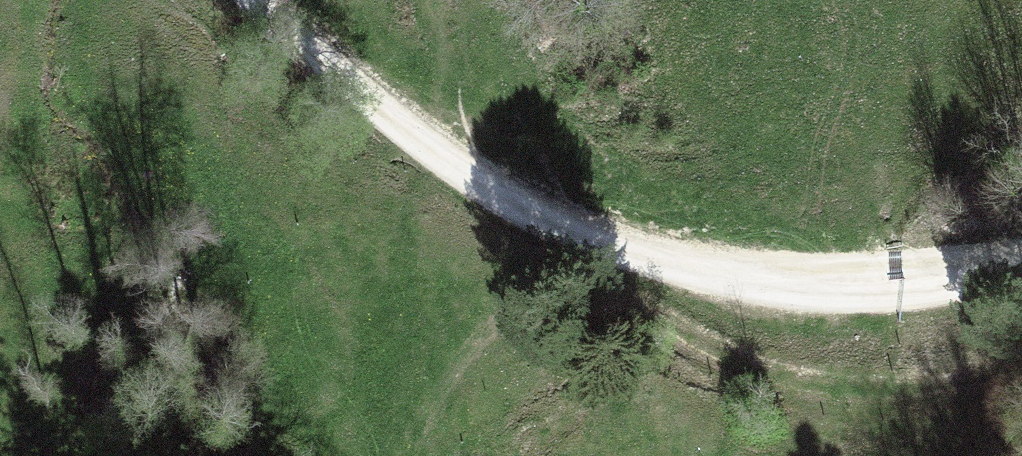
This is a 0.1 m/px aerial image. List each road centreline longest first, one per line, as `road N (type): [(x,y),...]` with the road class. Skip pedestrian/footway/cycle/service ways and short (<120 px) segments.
road 1 (track): [(265,0),(433,154),(513,208),(594,245),(670,269),(831,291),(899,286),(1021,256)]
road 2 (track): [(558,228),(638,300),(784,376),(887,383),(1021,352)]
road 3 (track): [(558,228),(416,0)]

